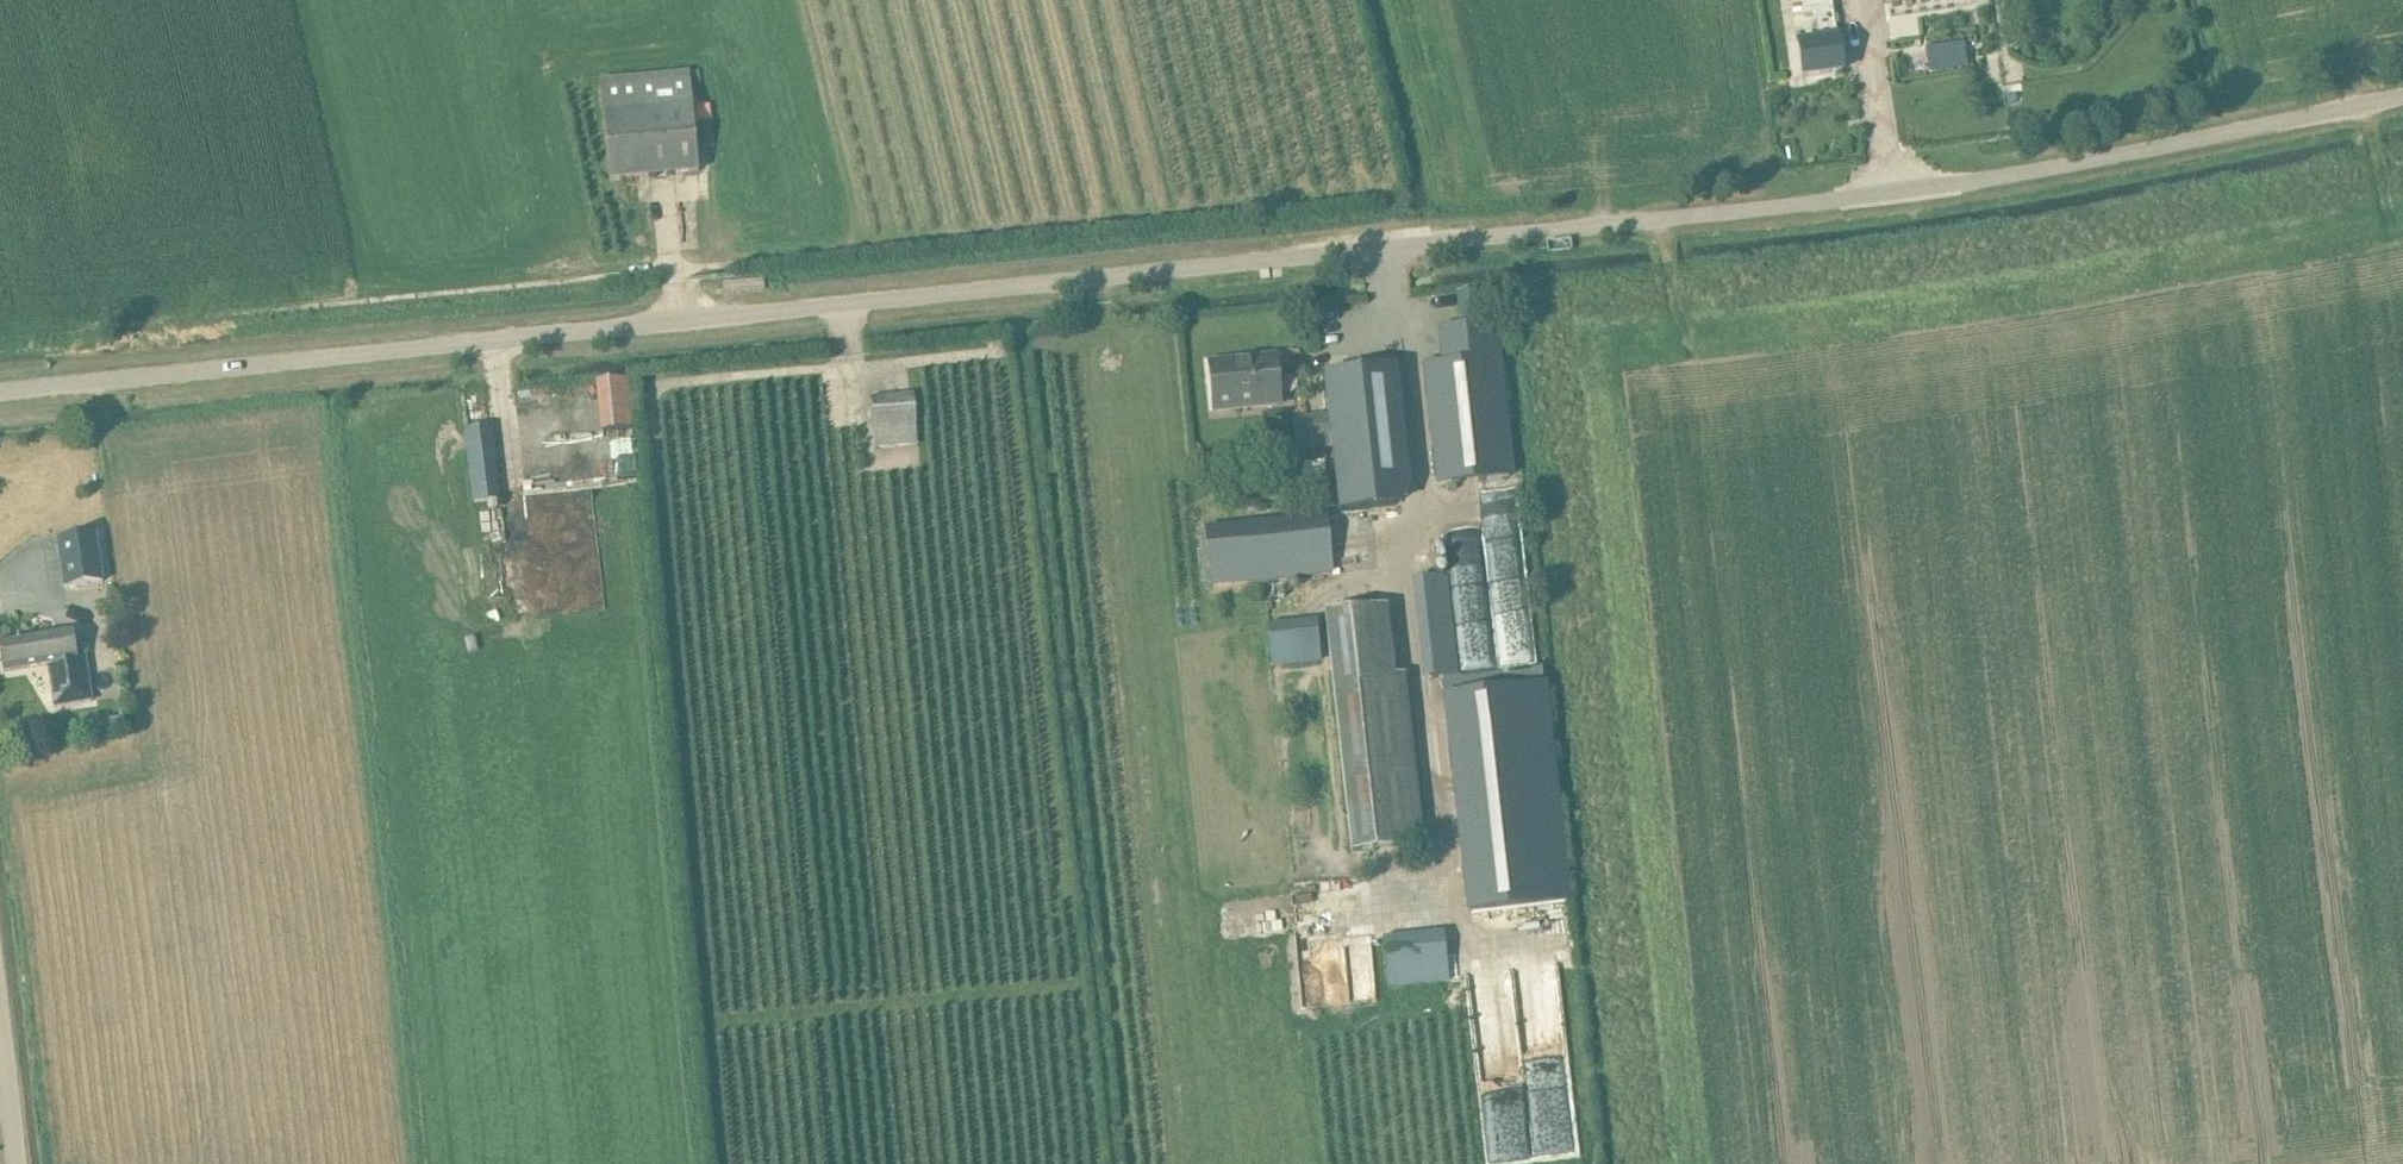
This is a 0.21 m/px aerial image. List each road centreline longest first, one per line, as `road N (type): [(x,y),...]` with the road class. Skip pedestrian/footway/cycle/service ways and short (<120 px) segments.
road 1 (unclassified): [(0,395),(1078,279),(2103,155),(2402,95)]
road 2 (unclassified): [(20,1163),(0,1010)]

